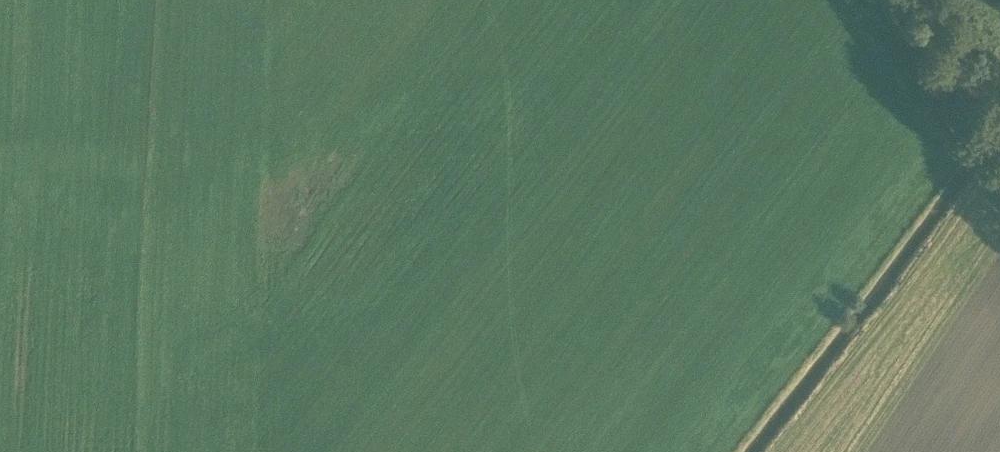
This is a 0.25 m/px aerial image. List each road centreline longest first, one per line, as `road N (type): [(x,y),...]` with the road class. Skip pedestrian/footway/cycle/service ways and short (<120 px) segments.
road 1 (unclassified): [(999,119),(925,0)]

